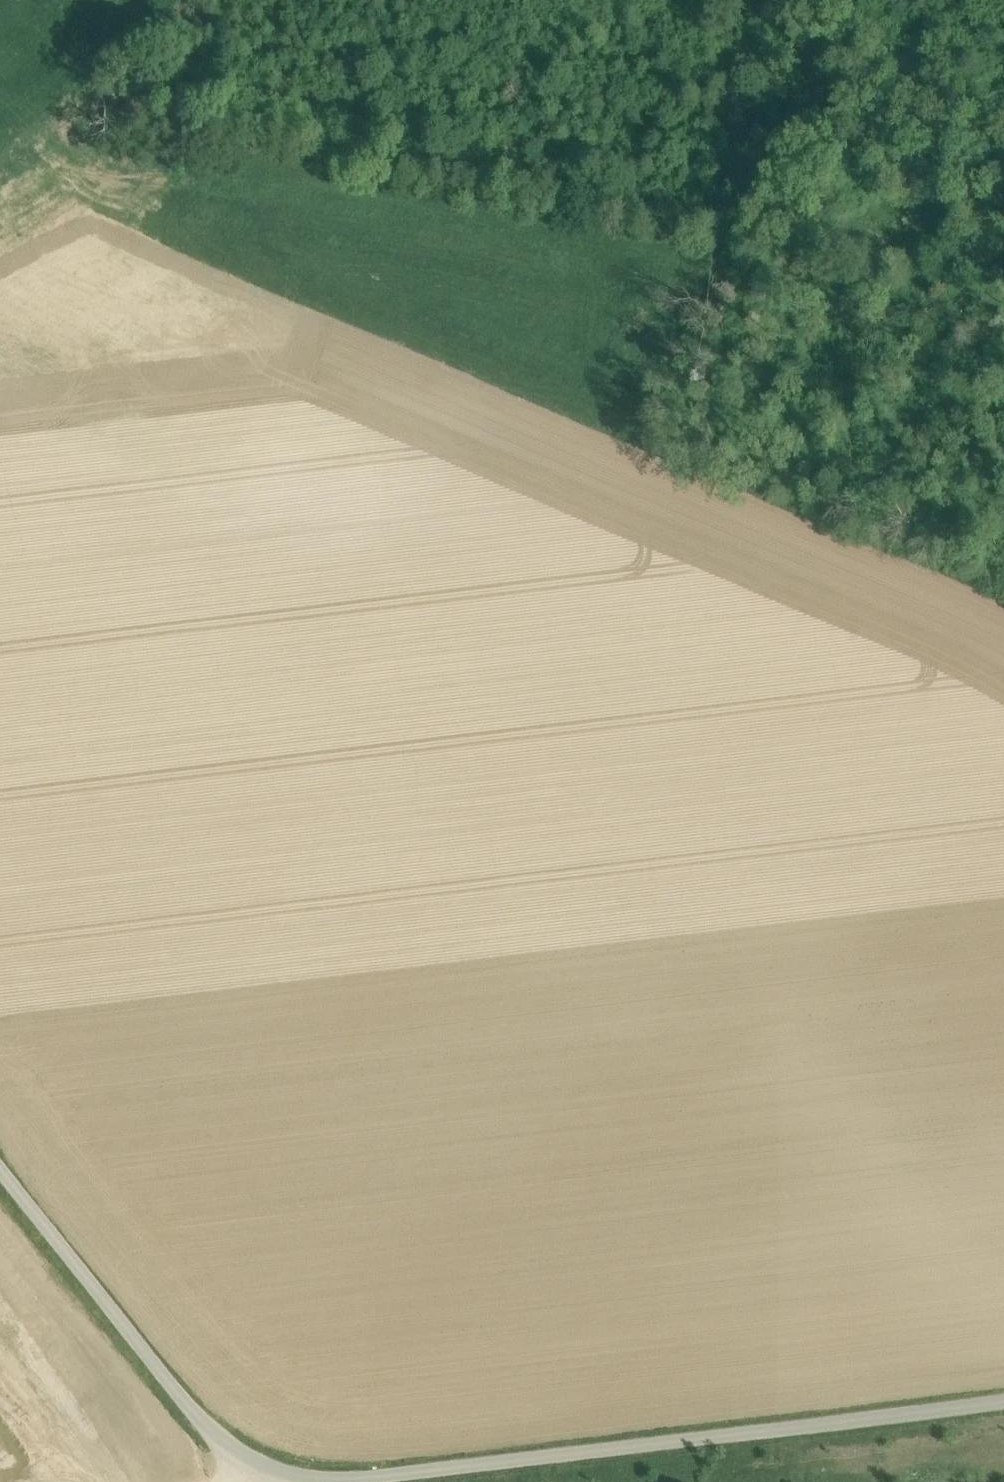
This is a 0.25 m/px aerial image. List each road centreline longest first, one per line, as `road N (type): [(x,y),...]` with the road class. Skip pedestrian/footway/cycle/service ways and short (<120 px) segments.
road 1 (unclassified): [(1003,1392),(352,1477),(314,1474),(223,1437),(0,1167)]

